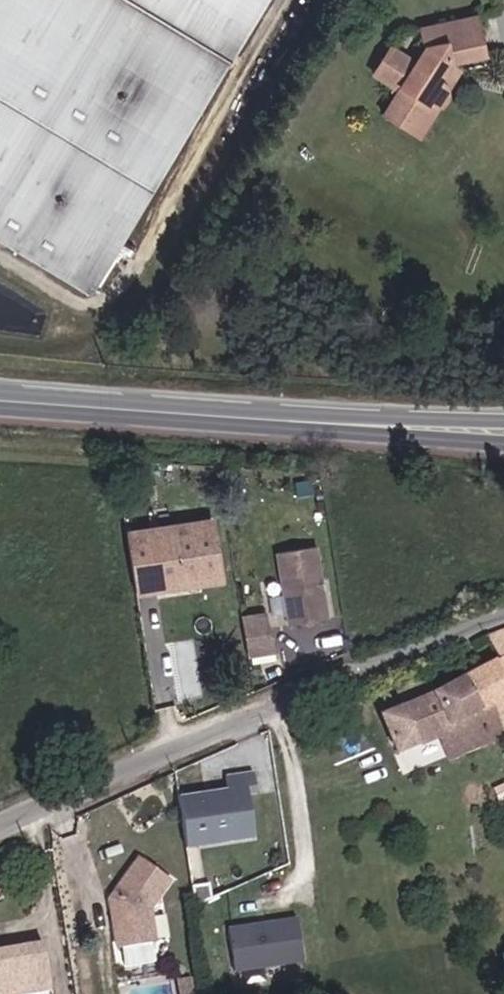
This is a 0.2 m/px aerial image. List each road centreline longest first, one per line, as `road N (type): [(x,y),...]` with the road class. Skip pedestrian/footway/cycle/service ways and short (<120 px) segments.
road 1 (unclassified): [(0,825),(166,746),(503,613)]
road 2 (secondary): [(503,423),(0,392)]

